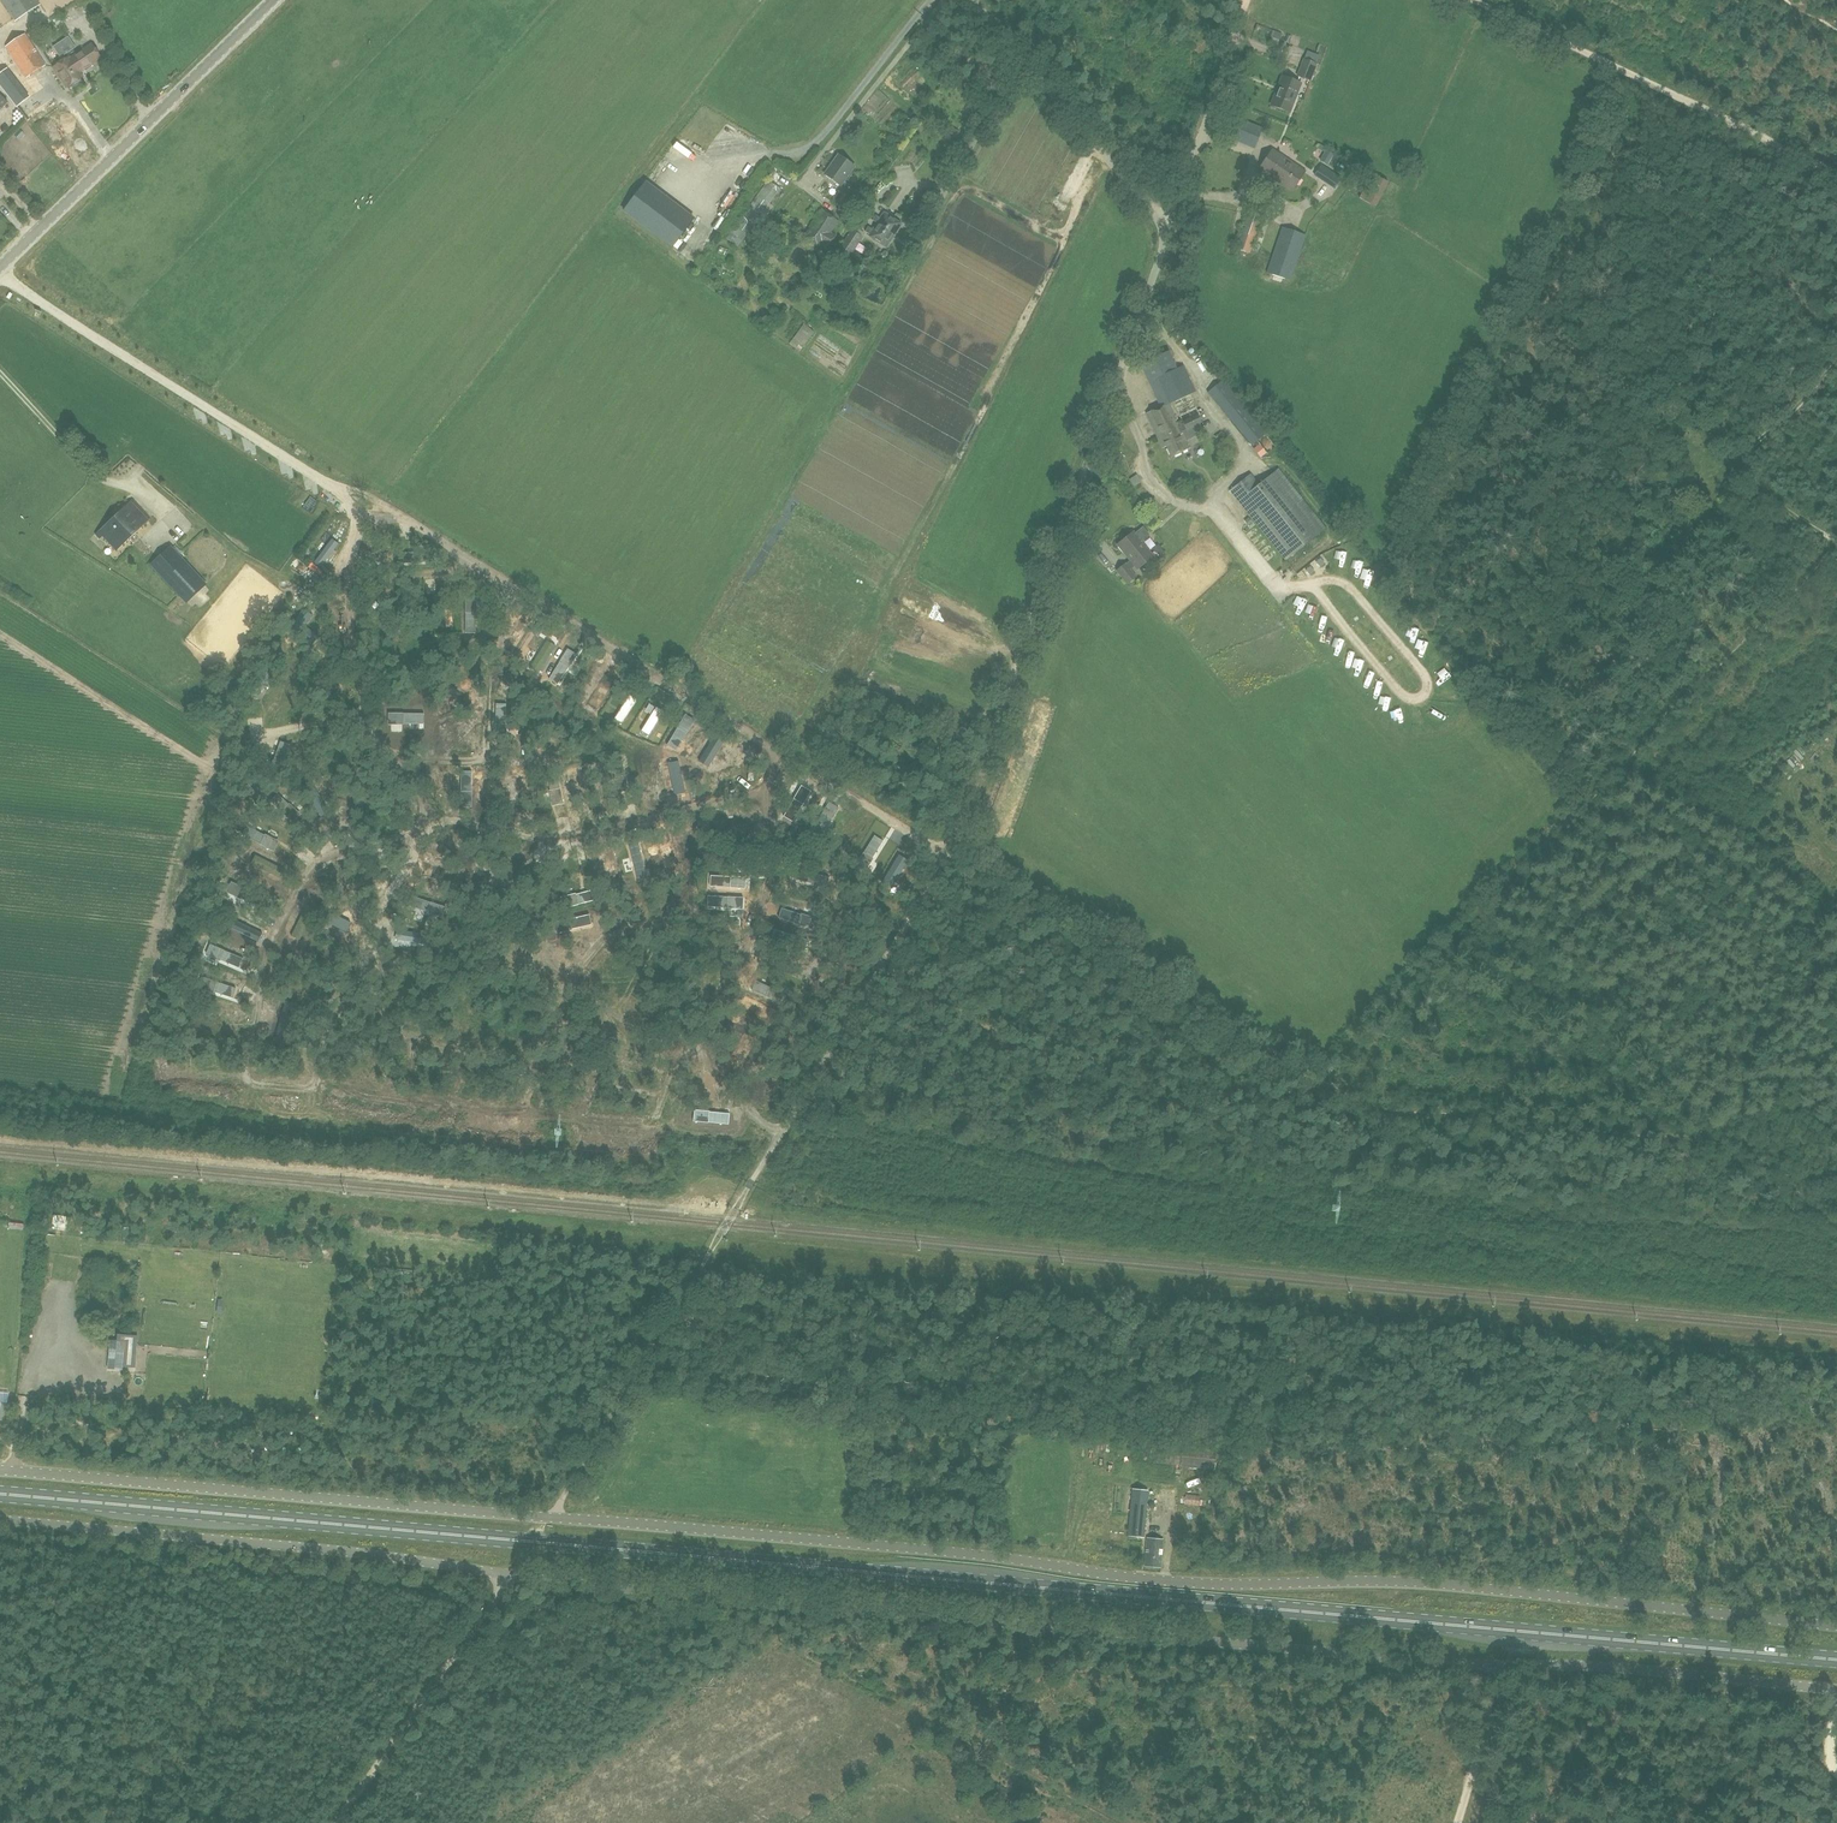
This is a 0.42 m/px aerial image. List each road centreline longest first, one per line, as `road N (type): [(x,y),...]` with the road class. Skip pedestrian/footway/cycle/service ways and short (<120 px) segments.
road 1 (unclassified): [(1836,1626),(1498,1589),(1371,1578),(1239,1584),(0,1470)]
road 2 (primary): [(1836,1662),(0,1494)]
road 3 (unclassified): [(513,1574),(1836,1690)]
road 4 (track): [(1836,549),(1789,587),(1589,803),(1306,1076)]
road 5 (unclassified): [(513,1574),(0,1520)]
road 6 (track): [(1475,0),(1836,174)]
road 7 (track): [(750,1184),(948,854)]
road 8 (tertiary): [(0,267),(273,0)]
road 9 (unclassified): [(1051,563),(1168,230)]
road 10 (track): [(549,1520),(710,1252)]
road 11 (track): [(948,854),(1001,726),(1051,563)]
road 12 (track): [(334,1822),(513,1574)]
road 13 (unclassified): [(1168,230),(971,0)]
road 14 (track): [(1836,360),(1743,461),(1759,488),(1836,538)]
road 15 (unclassified): [(1168,230),(1238,28)]
road 16 (track): [(1118,1822),(939,1726)]
road 17 (track): [(1455,1822),(1506,1665)]

